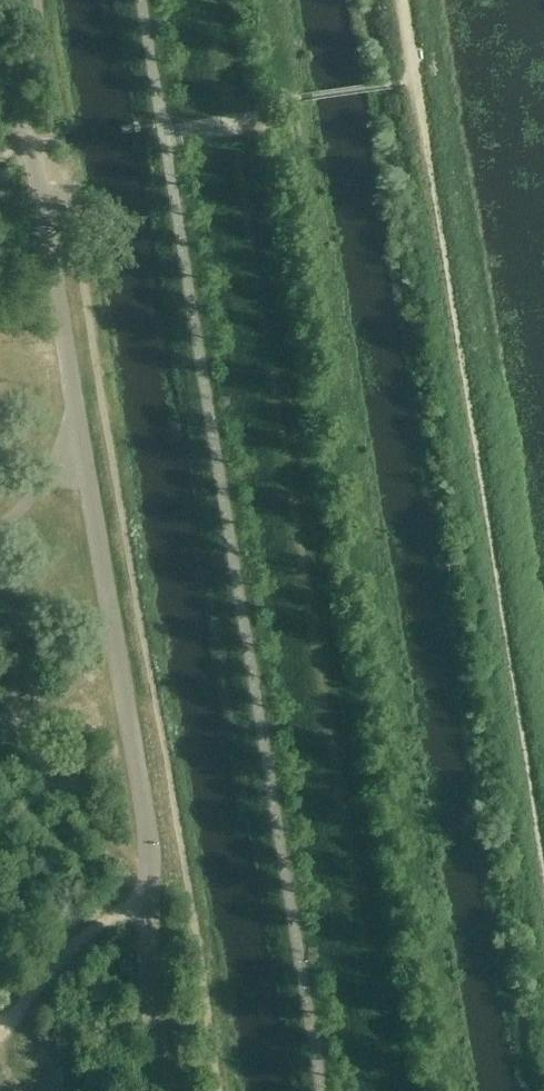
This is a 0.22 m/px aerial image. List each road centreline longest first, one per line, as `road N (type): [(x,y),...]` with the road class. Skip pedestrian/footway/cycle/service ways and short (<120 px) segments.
road 1 (track): [(417,80),(543,860)]

